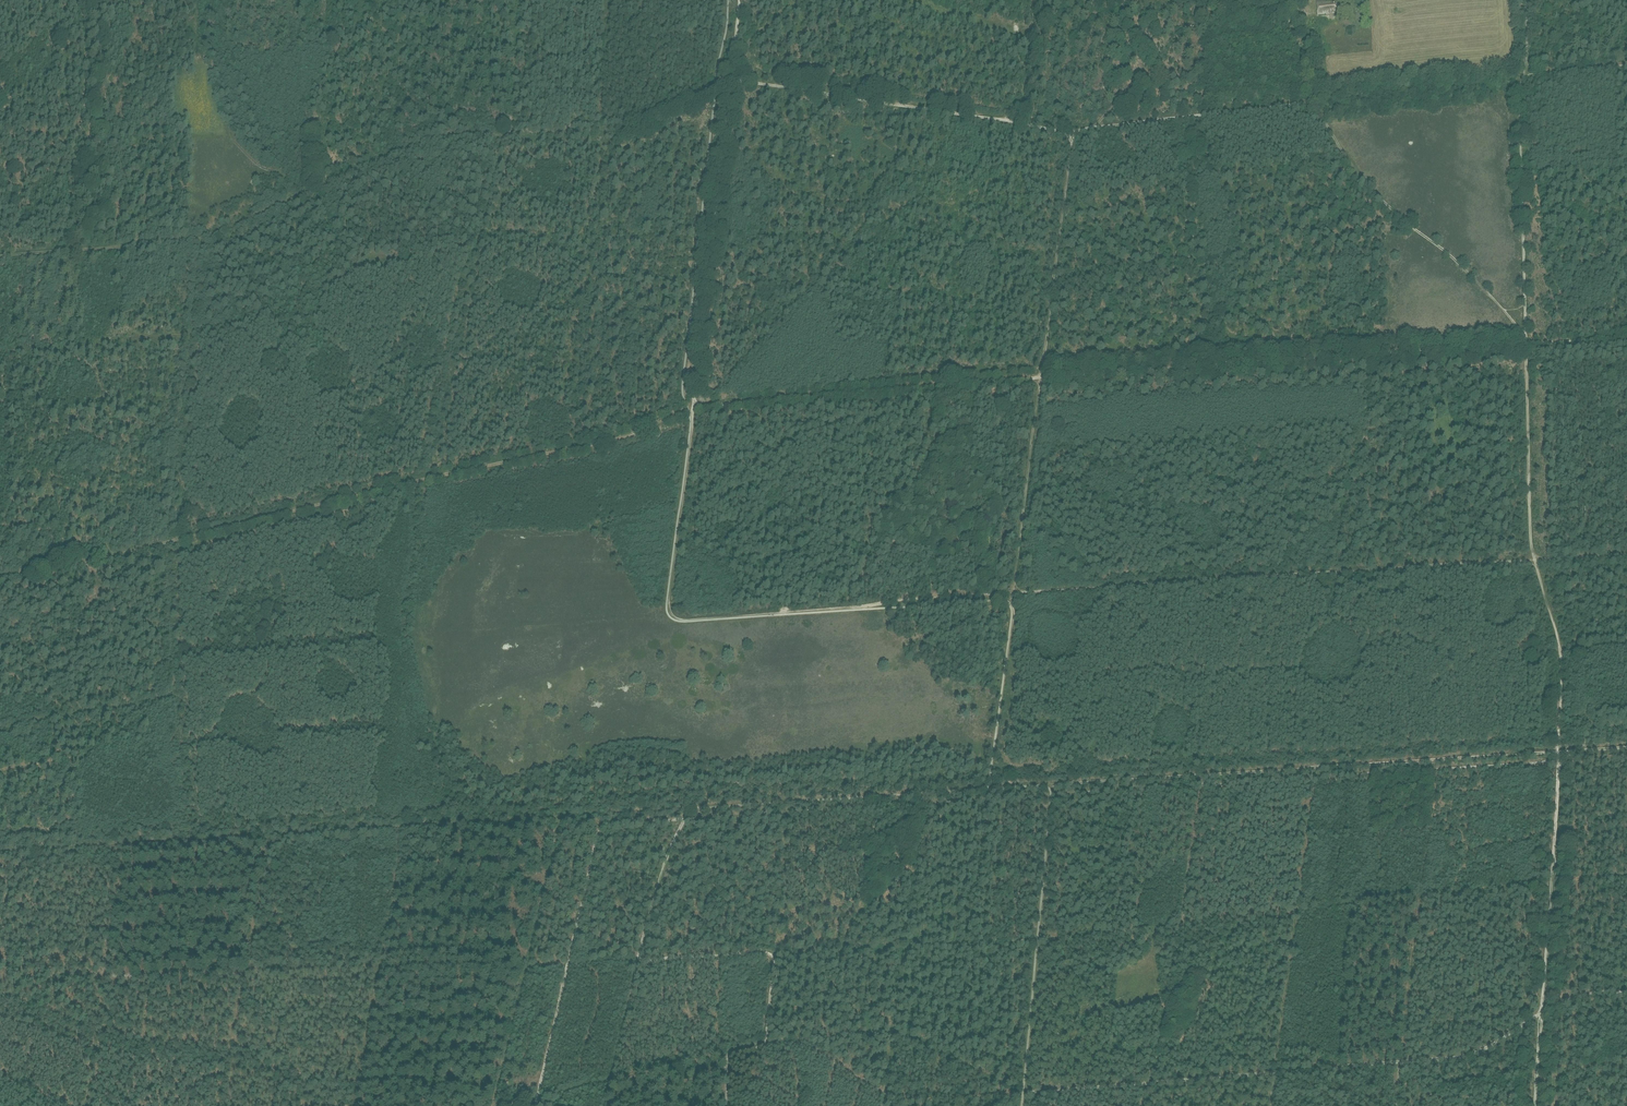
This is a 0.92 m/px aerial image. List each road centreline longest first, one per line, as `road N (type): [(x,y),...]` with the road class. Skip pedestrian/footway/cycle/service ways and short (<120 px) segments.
road 1 (track): [(995,787),(687,810),(637,952),(647,960),(774,957),(766,1039),(728,1052),(725,1105)]
road 2 (track): [(0,576),(601,441),(694,405)]
road 3 (track): [(1013,592),(1040,376),(1527,343)]
road 4 (track): [(1013,592),(1626,554)]
road 5 (track): [(694,405),(1040,376),(1070,132)]
road 6 (track): [(1045,786),(1626,745)]
road 7 (track): [(694,405),(673,615),(1013,592)]
road 8 (track): [(1532,1105),(1559,650)]
road 9 (track): [(0,255),(194,239),(289,199),(277,172),(262,169),(221,129)]
road 10 (track): [(683,819),(609,824),(598,832),(535,1105)]
road 11 (track): [(1070,132),(731,77)]
road 12 (track): [(731,77),(694,405)]
road 13 (track): [(1527,343),(1469,270),(1381,195),(1316,99)]
road 14 (track): [(1527,350),(1532,560),(1559,650)]
road 15 (track): [(1626,993),(1566,1000),(1472,1052),(1396,1062),(1394,1105)]
road 16 (track): [(1525,71),(1527,343)]
road 17 (track): [(1275,1071),(1022,1094)]
road 18 (track): [(1316,99),(1070,132)]
road 19 (track): [(1275,1071),(1396,1062)]

